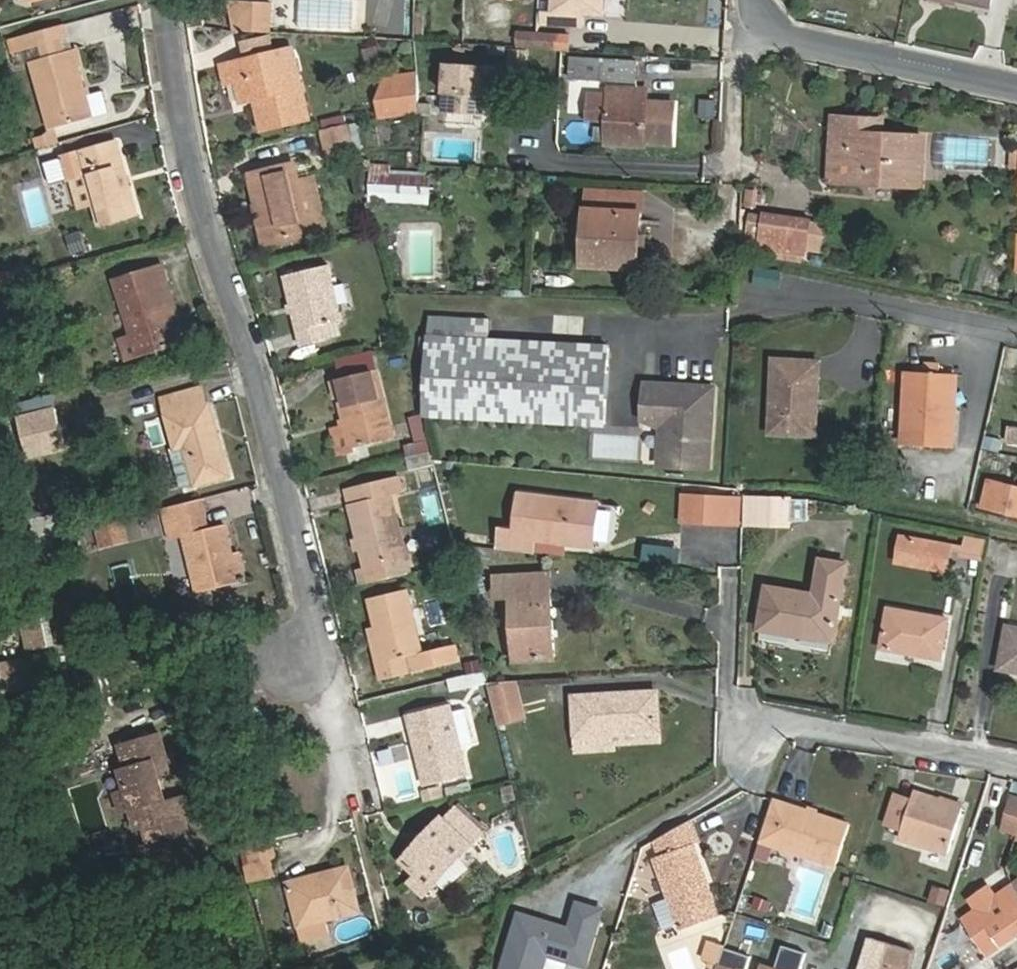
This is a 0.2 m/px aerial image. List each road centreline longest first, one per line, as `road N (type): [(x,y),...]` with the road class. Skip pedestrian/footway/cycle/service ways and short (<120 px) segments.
road 1 (residential): [(172,0),(324,648),(299,664)]
road 2 (residential): [(1016,83),(758,32),(756,0)]
road 3 (residential): [(1016,770),(769,720)]

